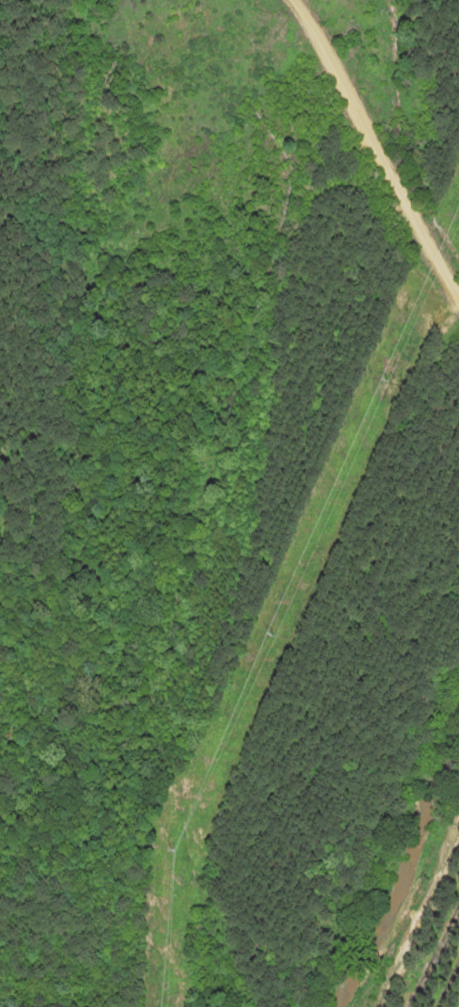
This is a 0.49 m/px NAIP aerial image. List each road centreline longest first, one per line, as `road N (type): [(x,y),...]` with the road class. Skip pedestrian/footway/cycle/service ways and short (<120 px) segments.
road 1 (residential): [(458,286),(294,0)]

